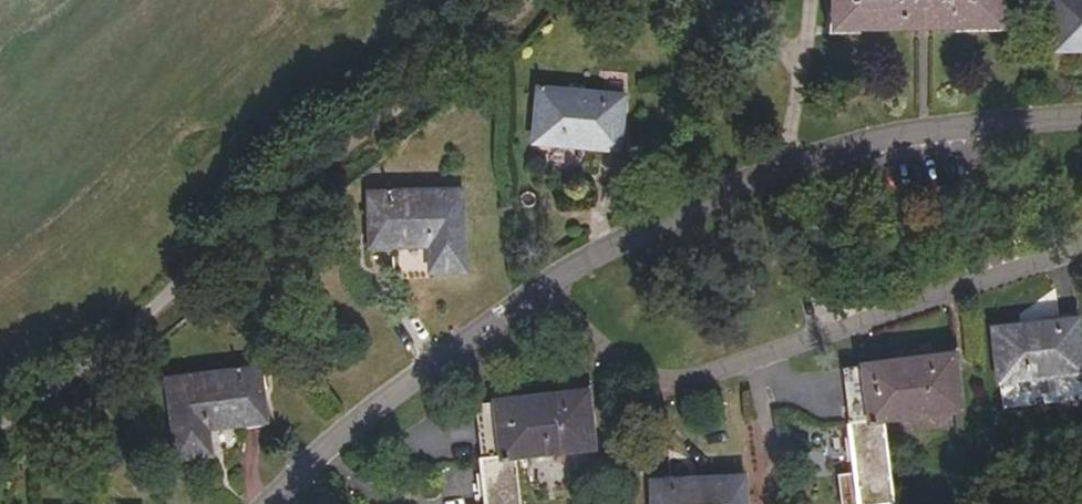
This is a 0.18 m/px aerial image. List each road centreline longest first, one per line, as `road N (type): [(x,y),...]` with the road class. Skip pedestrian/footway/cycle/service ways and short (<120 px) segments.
road 1 (residential): [(1081,119),(877,139),(704,193),(566,265),(417,373),(268,503)]
road 2 (residential): [(0,454),(544,0)]

